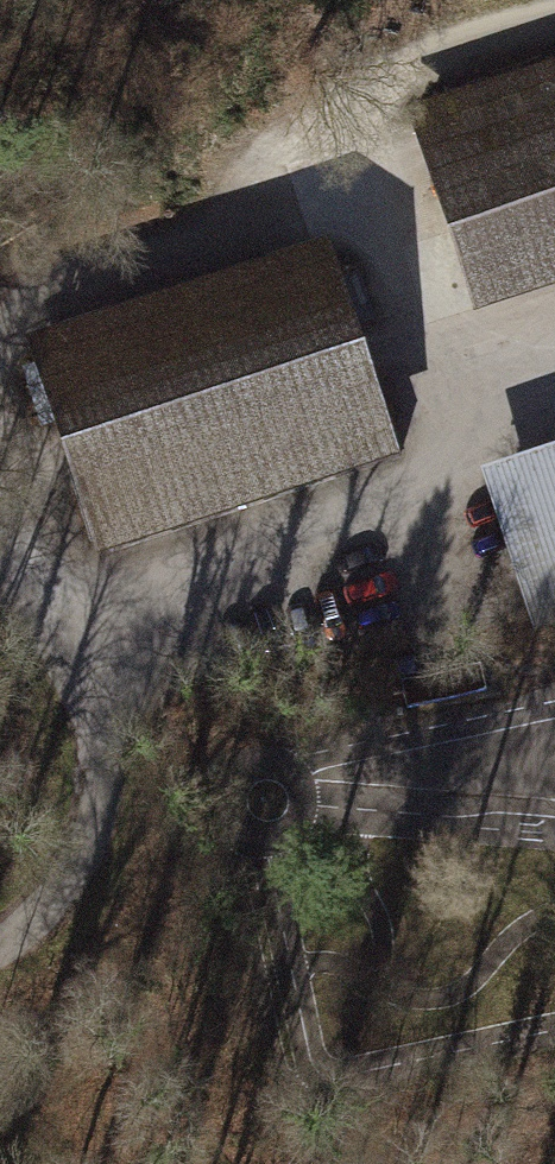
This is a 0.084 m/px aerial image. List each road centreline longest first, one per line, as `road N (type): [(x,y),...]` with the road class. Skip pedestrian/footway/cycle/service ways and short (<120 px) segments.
road 1 (track): [(554,20),(540,18),(22,289),(0,313)]
road 2 (track): [(554,351),(451,389),(405,497),(33,624)]
road 3 (track): [(0,514),(90,816),(55,894),(0,928)]

